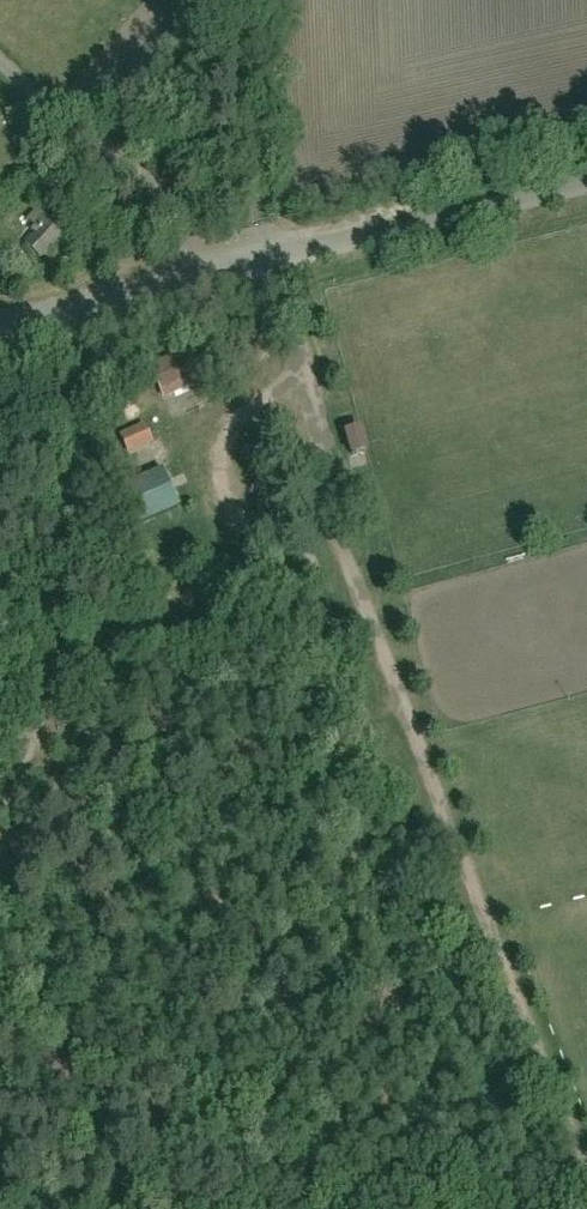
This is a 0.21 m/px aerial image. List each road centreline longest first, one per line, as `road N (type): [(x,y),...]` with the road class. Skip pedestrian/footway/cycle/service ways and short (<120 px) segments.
road 1 (residential): [(586,181),(0,318)]

